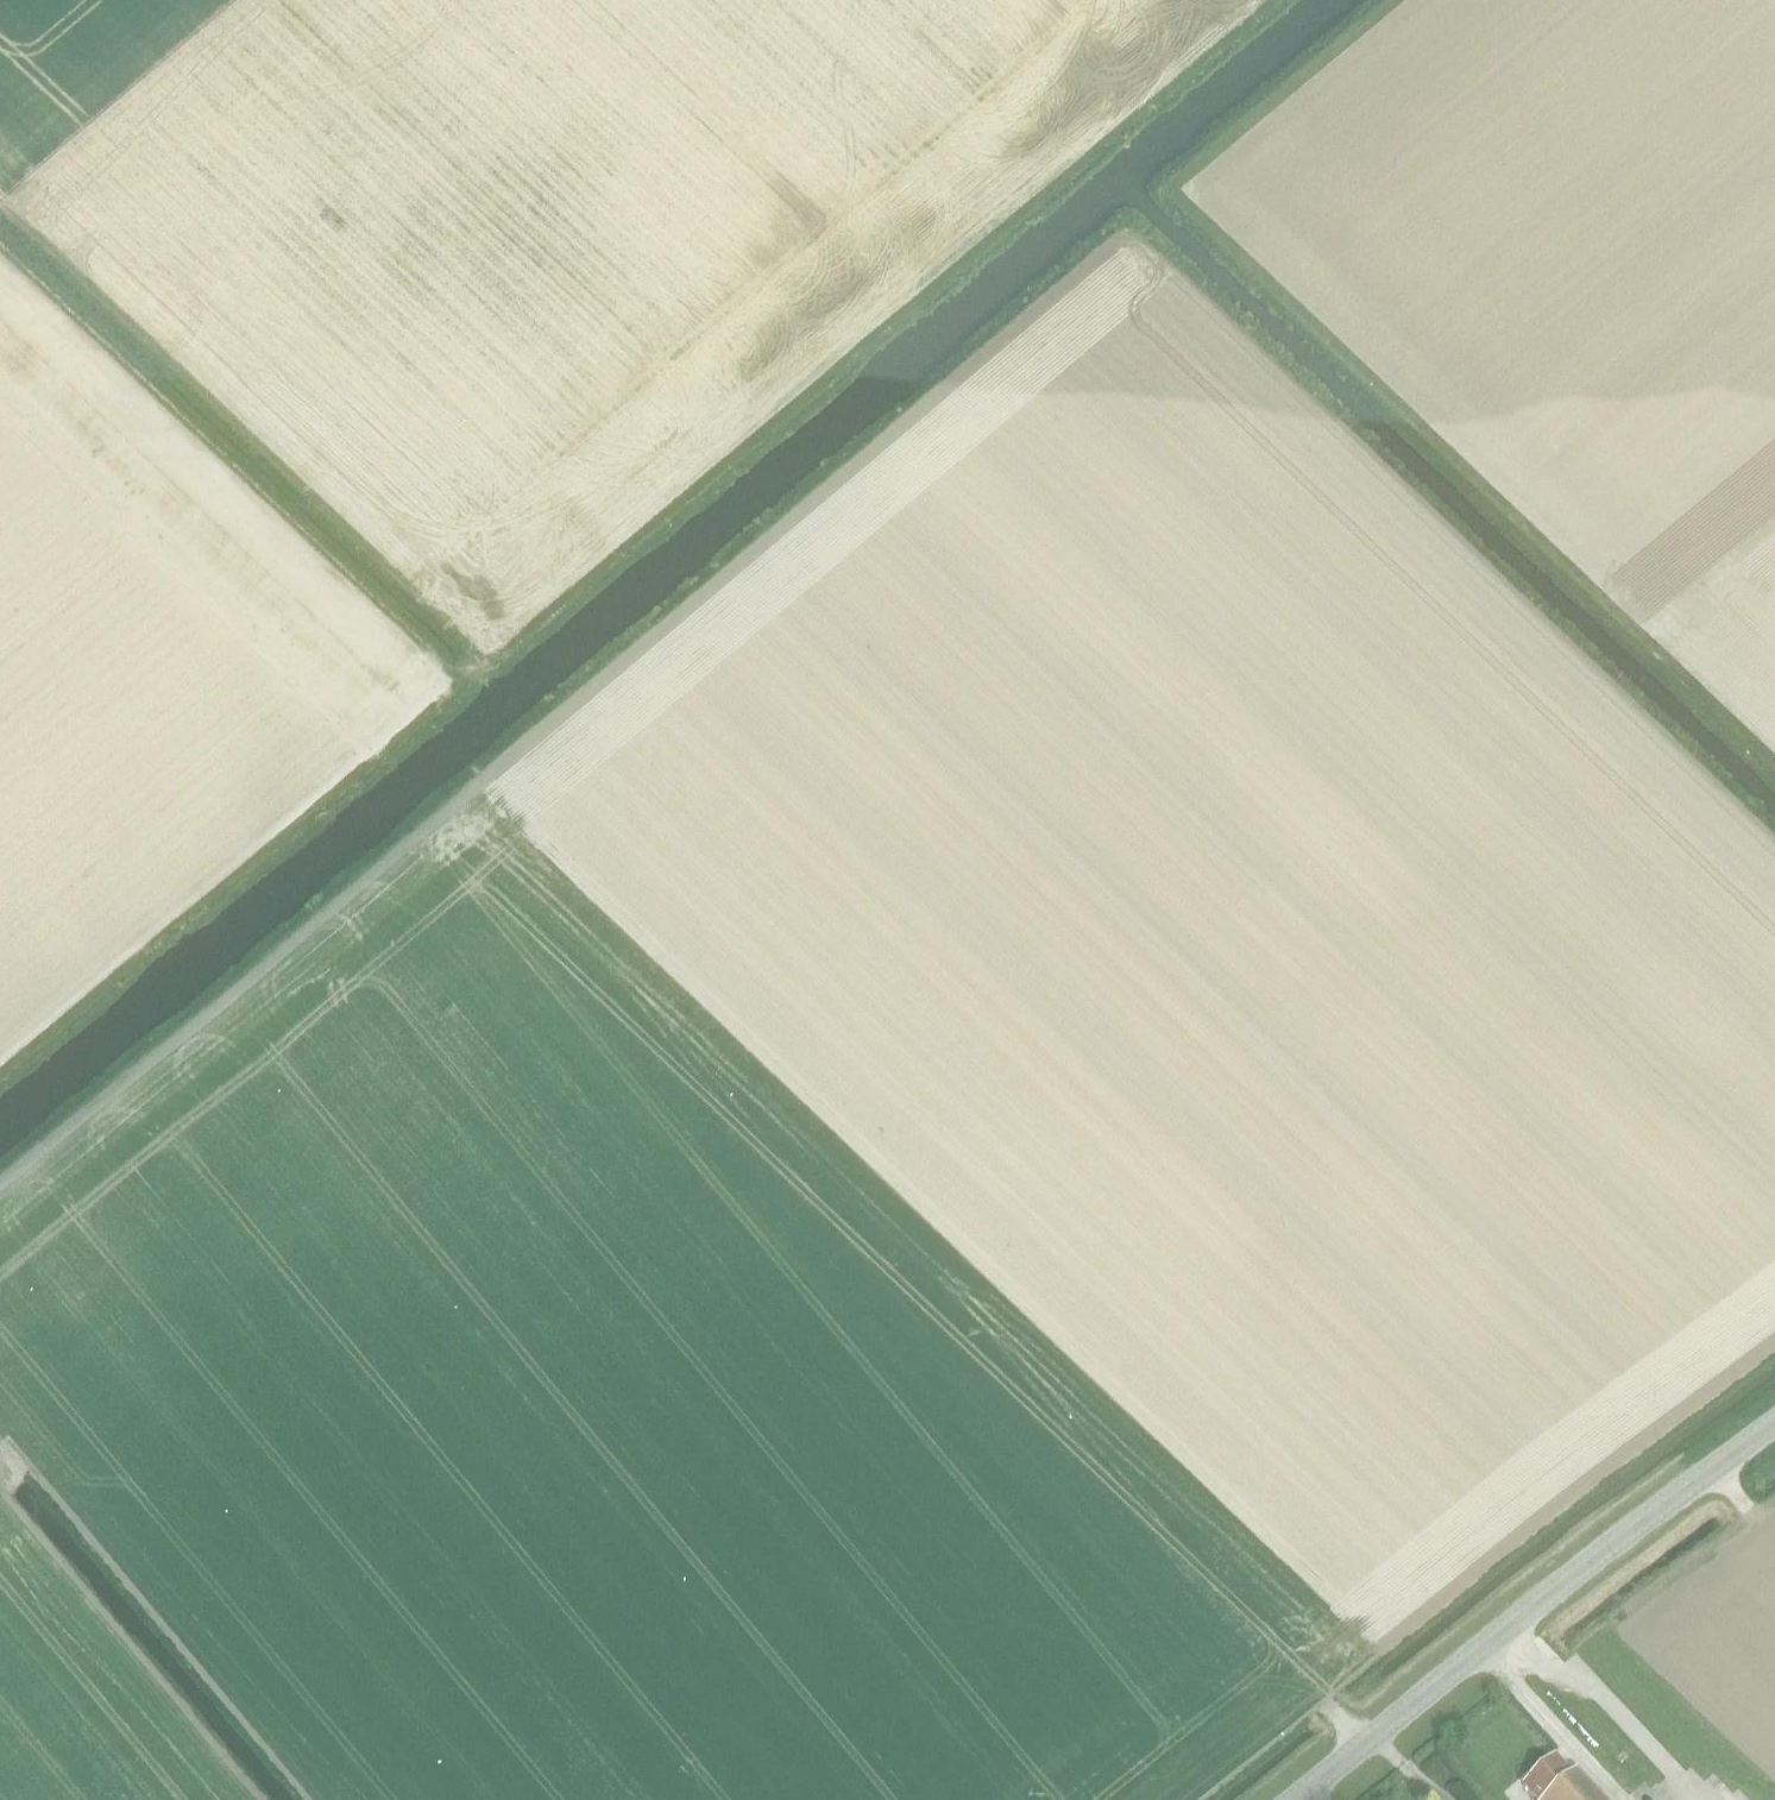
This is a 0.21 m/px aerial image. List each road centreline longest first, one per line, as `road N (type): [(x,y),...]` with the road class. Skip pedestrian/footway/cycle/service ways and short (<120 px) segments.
road 1 (unclassified): [(1774,1424),(1295,1799)]

